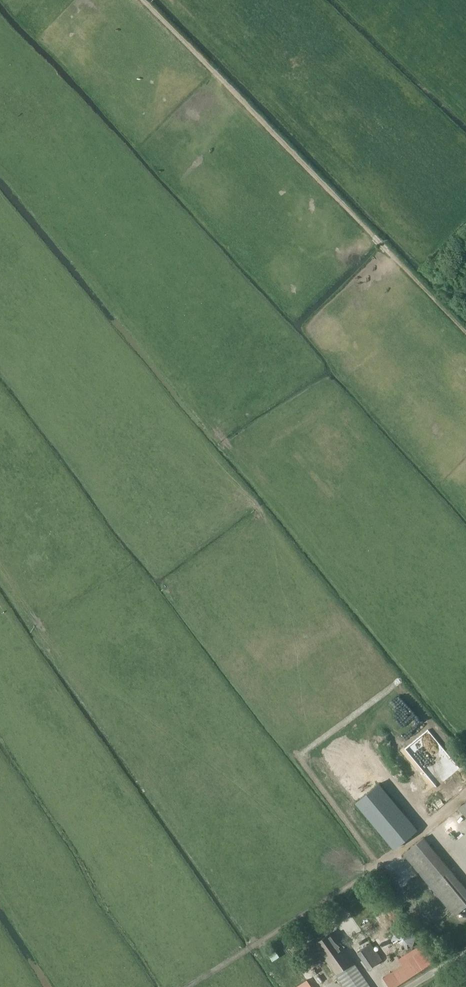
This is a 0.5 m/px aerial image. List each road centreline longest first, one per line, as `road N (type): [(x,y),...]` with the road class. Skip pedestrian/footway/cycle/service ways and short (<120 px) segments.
road 1 (track): [(140,0),(465,331)]

